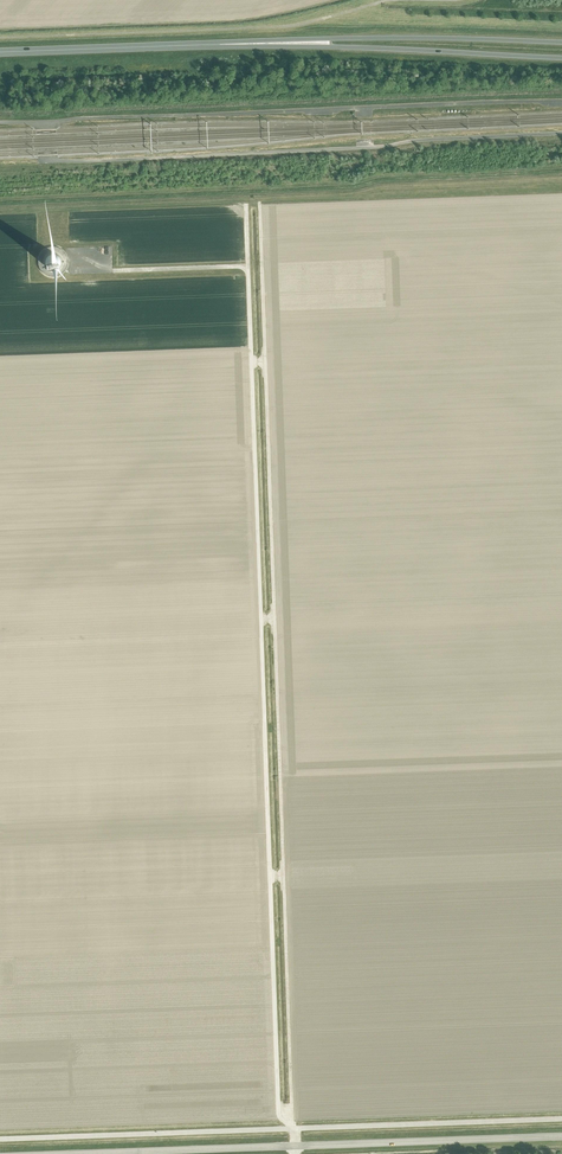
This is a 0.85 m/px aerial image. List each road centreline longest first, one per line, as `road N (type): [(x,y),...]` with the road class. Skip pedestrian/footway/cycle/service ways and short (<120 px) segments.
road 1 (tertiary): [(67,1153),(561,1137)]
road 2 (trunk): [(561,42),(332,38),(148,47)]
road 3 (trunk): [(148,47),(561,57)]
road 4 (trunk): [(148,47),(0,52)]

